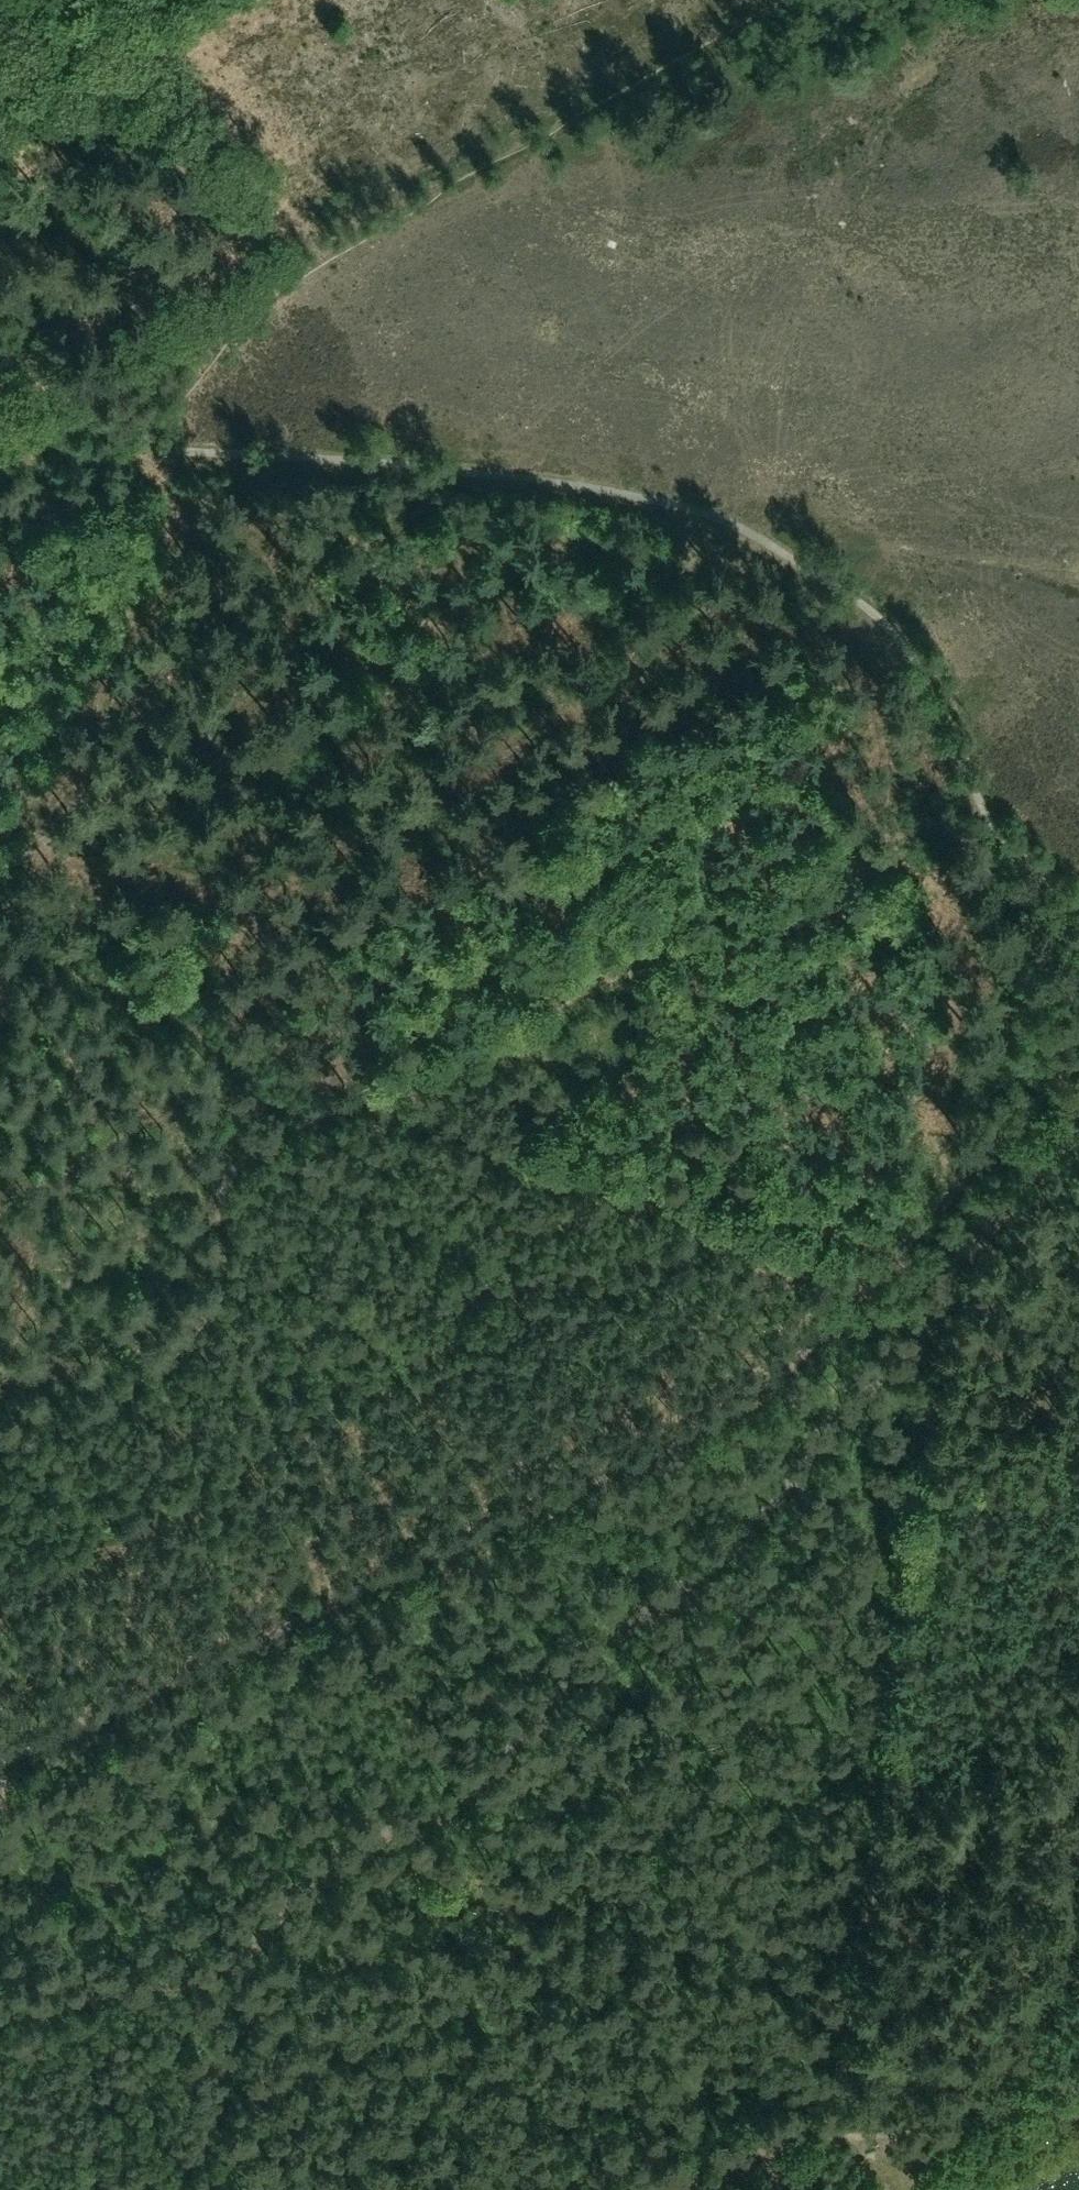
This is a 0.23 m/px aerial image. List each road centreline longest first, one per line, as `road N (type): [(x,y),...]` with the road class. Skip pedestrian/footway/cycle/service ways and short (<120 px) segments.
road 1 (track): [(1078,1057),(797,1361),(732,1401),(0,1744)]
road 2 (track): [(1078,1827),(1024,2002),(996,2054),(967,2086),(940,2101),(719,2140),(544,2153),(388,2189)]
road 3 (track): [(0,79),(146,0)]

